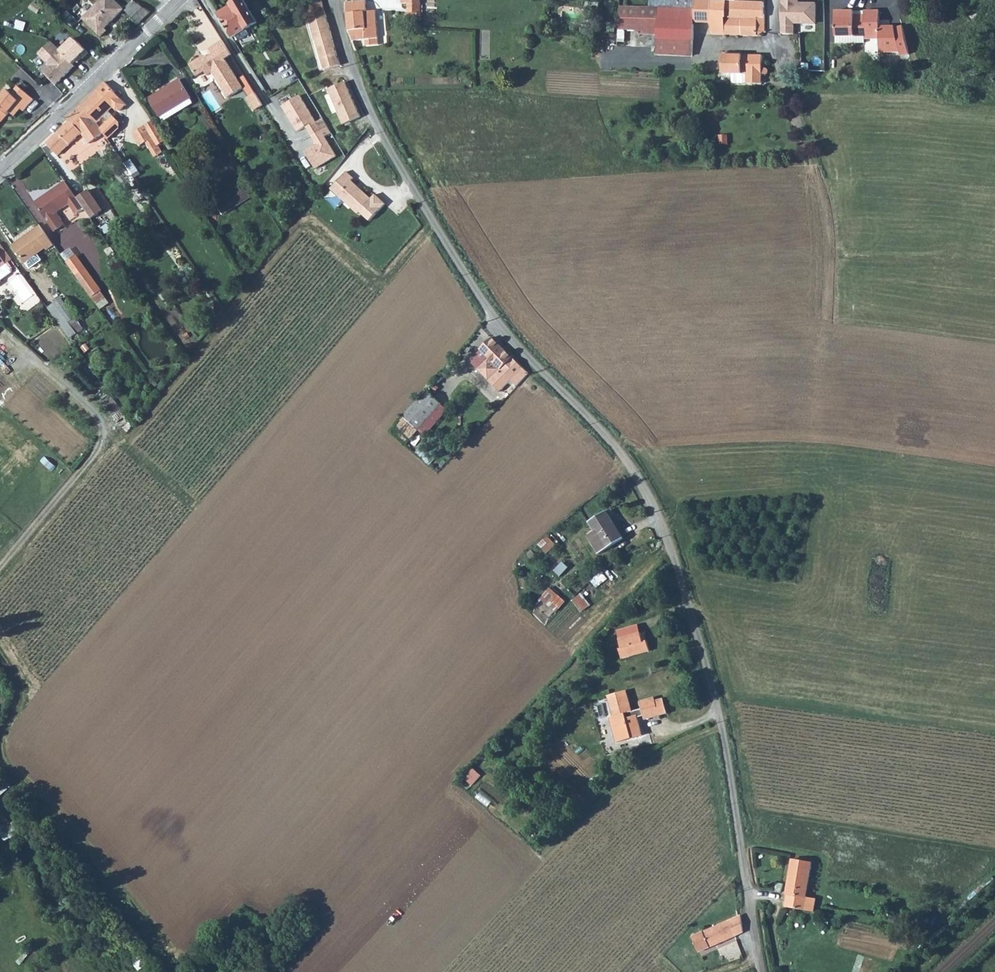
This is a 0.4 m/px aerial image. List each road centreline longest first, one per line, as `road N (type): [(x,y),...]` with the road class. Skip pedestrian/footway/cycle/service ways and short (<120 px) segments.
road 1 (unclassified): [(334,0),(369,109),(497,323),(615,445),(659,514),(712,684),(764,971)]
road 2 (track): [(773,34),(773,62),(833,241),(816,432)]
road 3 (track): [(0,568),(107,434),(104,419),(24,353)]
road 4 (track): [(0,749),(184,971)]
road 5 (unclassified): [(180,0),(0,171)]

